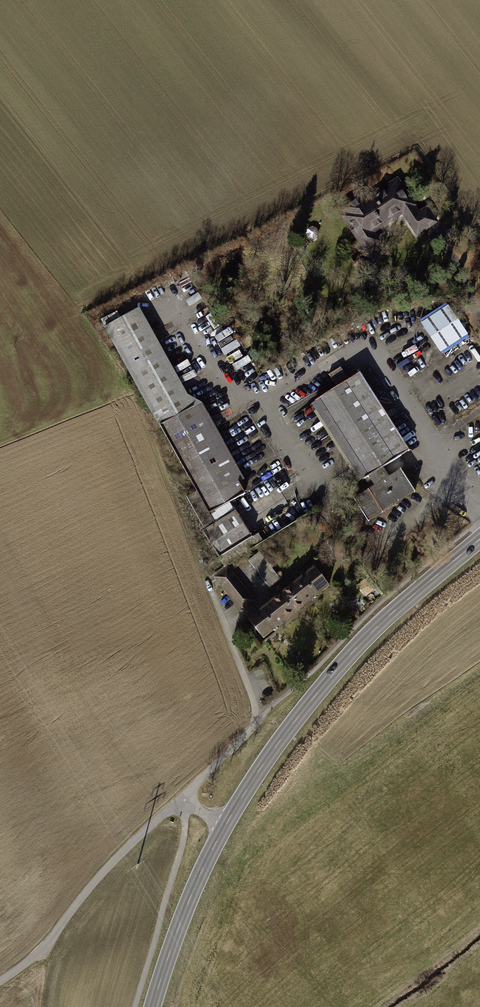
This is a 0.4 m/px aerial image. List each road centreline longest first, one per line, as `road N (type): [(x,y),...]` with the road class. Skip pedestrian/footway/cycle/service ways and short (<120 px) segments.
road 1 (secondary): [(479,539),(360,644),(258,771),(191,896),(152,1006)]

